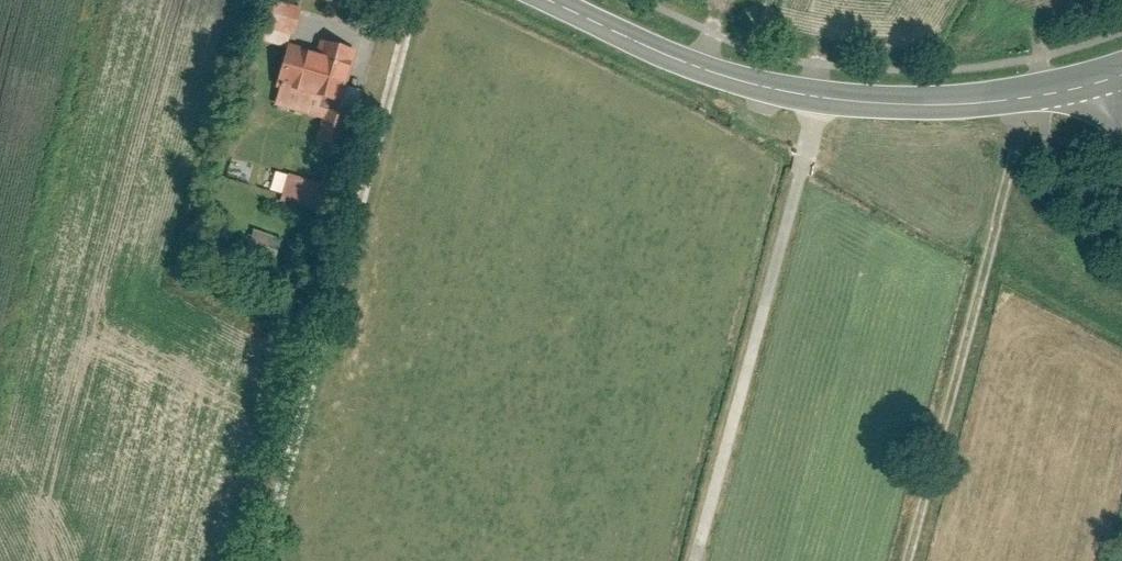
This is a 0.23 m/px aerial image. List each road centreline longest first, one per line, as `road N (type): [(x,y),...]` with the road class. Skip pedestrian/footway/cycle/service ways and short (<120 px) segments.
road 1 (secondary): [(547,0),(699,68),(815,99),(980,102),(1121,75)]

